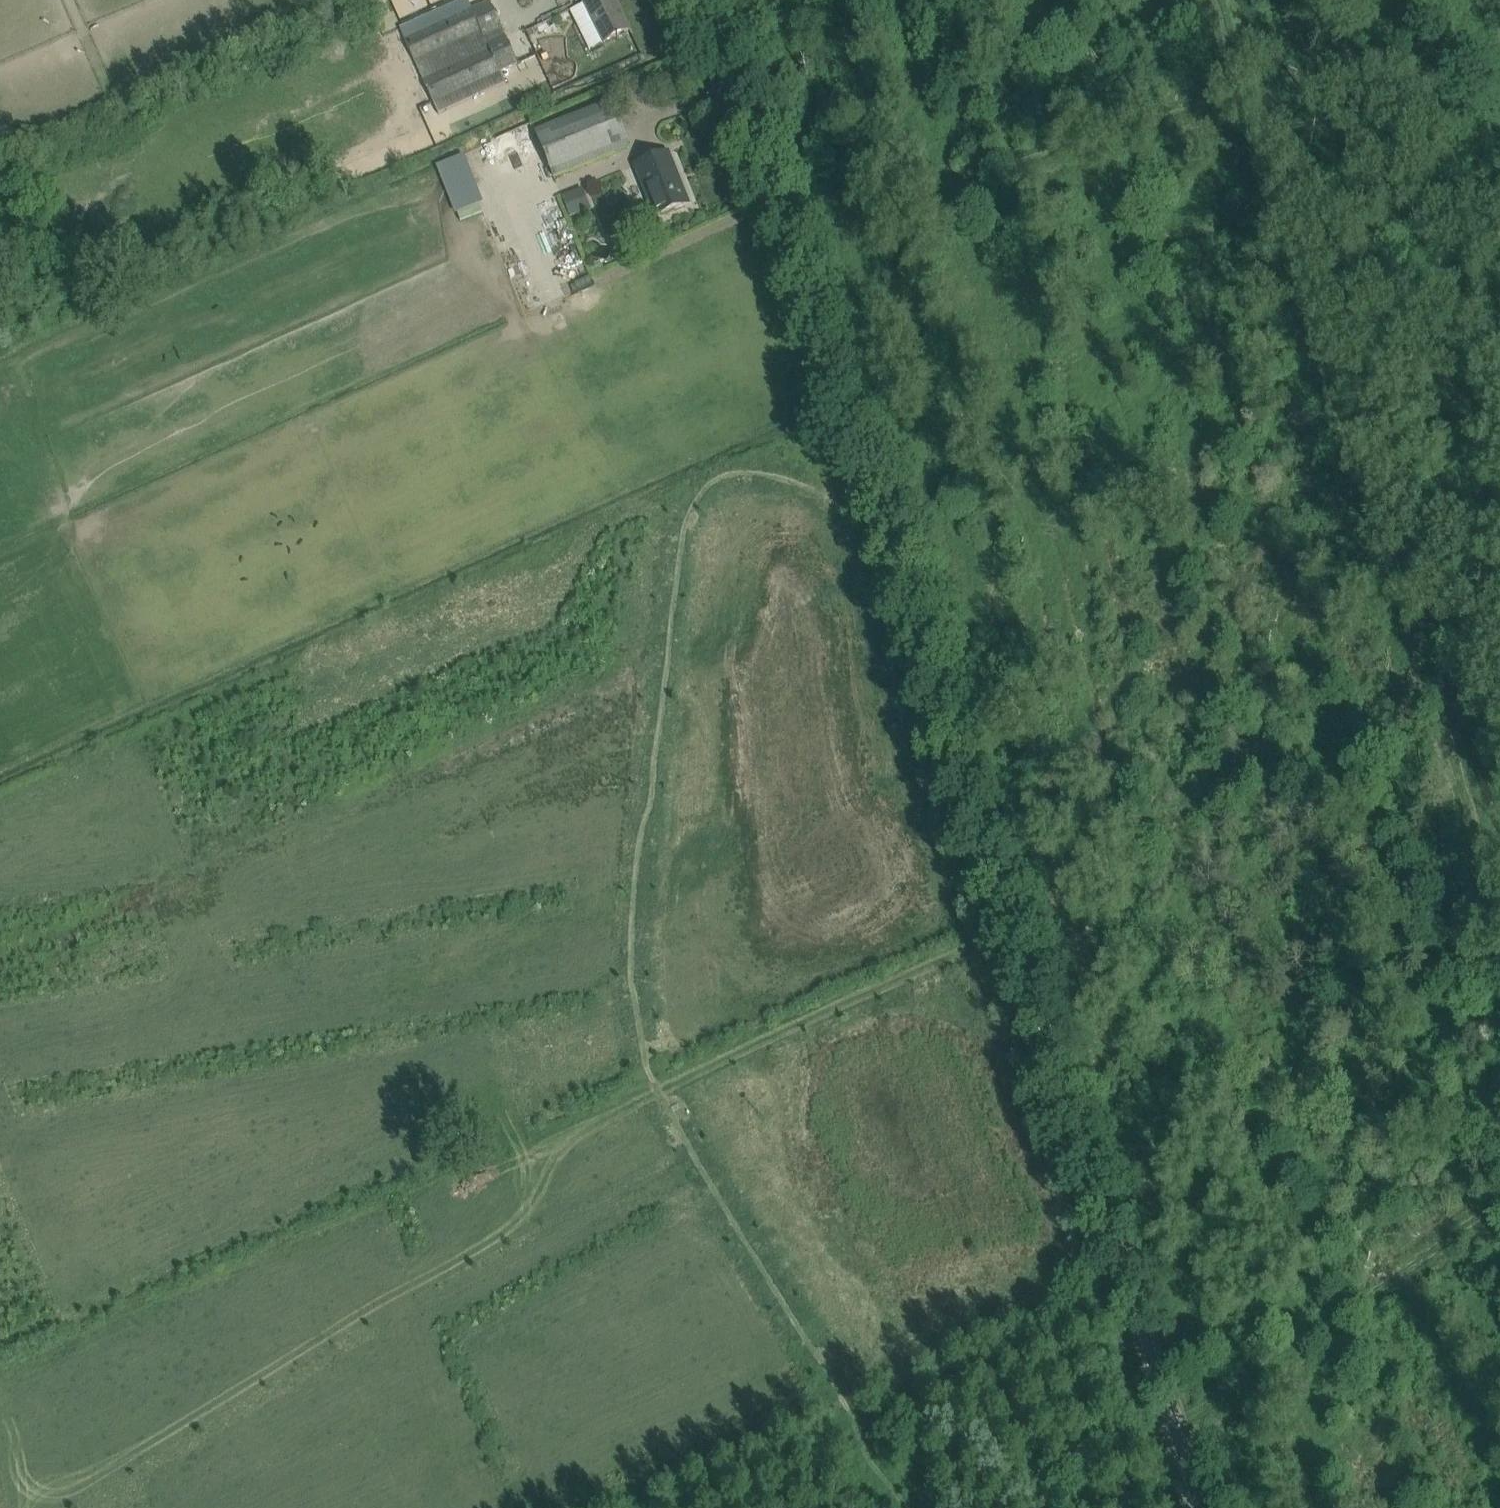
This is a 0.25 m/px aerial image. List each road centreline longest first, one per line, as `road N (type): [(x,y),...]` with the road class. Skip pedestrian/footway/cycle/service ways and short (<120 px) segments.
road 1 (tertiary): [(1201,1507),(784,215),(696,0)]

